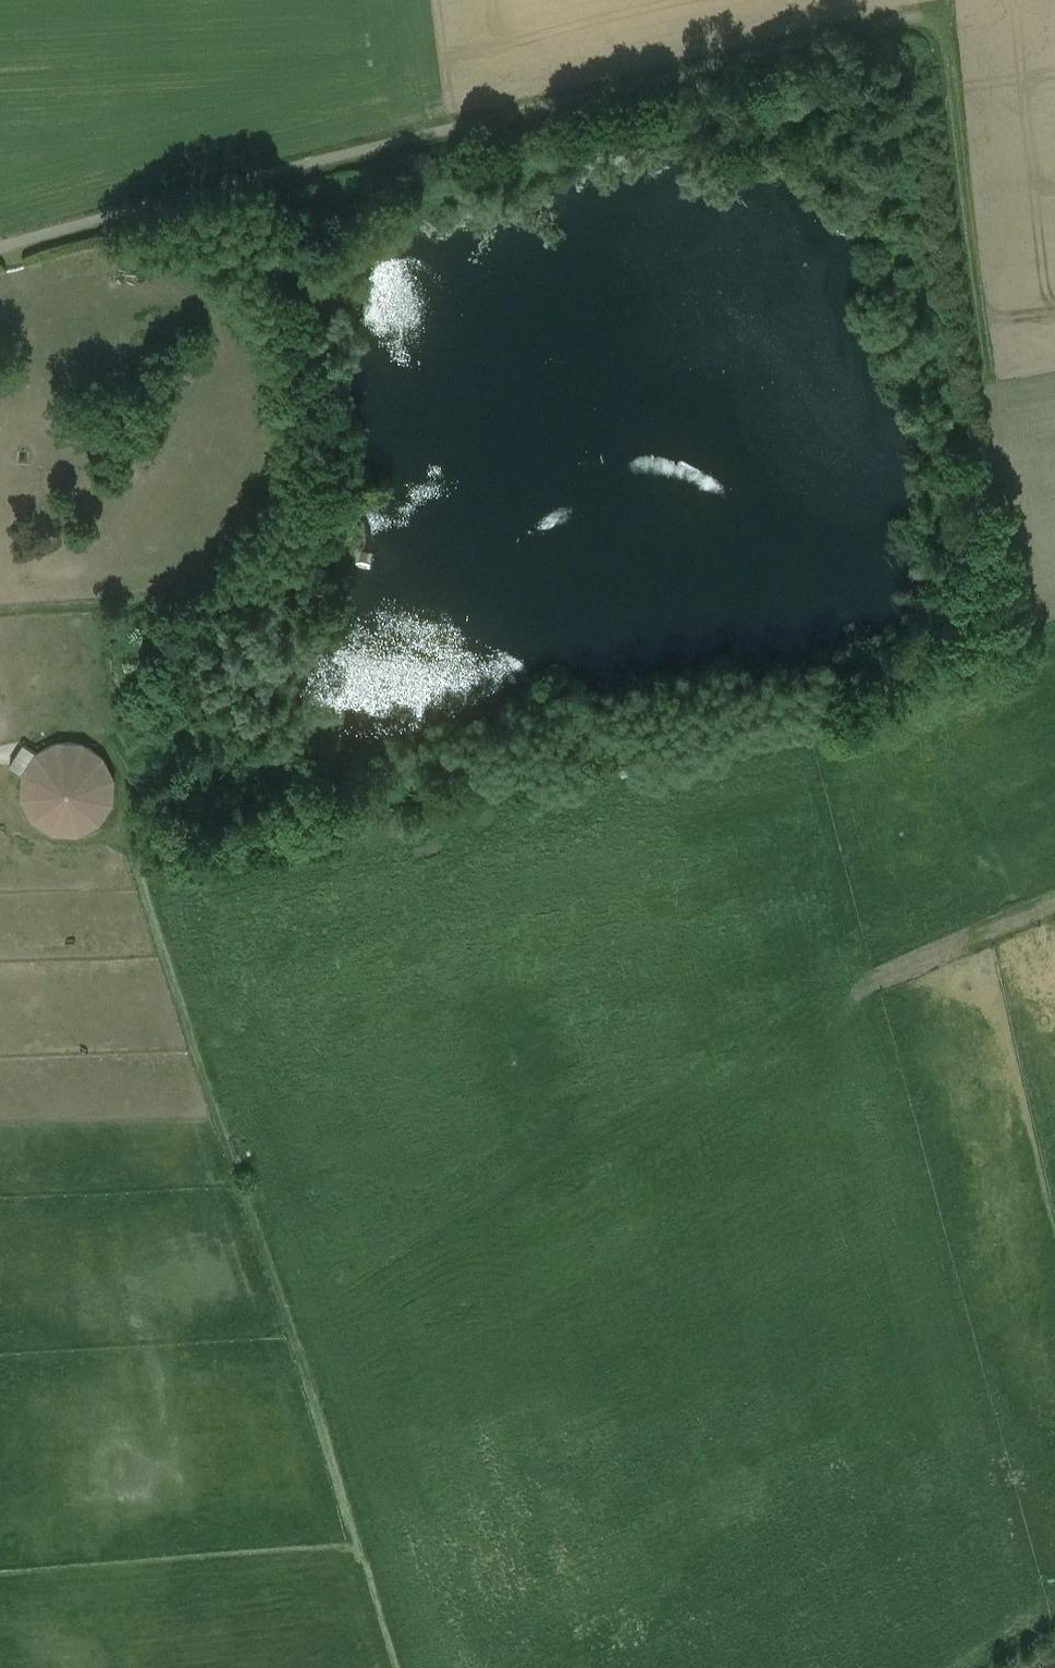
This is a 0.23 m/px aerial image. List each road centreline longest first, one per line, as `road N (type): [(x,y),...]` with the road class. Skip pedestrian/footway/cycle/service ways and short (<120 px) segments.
road 1 (track): [(956,37),(946,17),(918,12),(0,244)]

